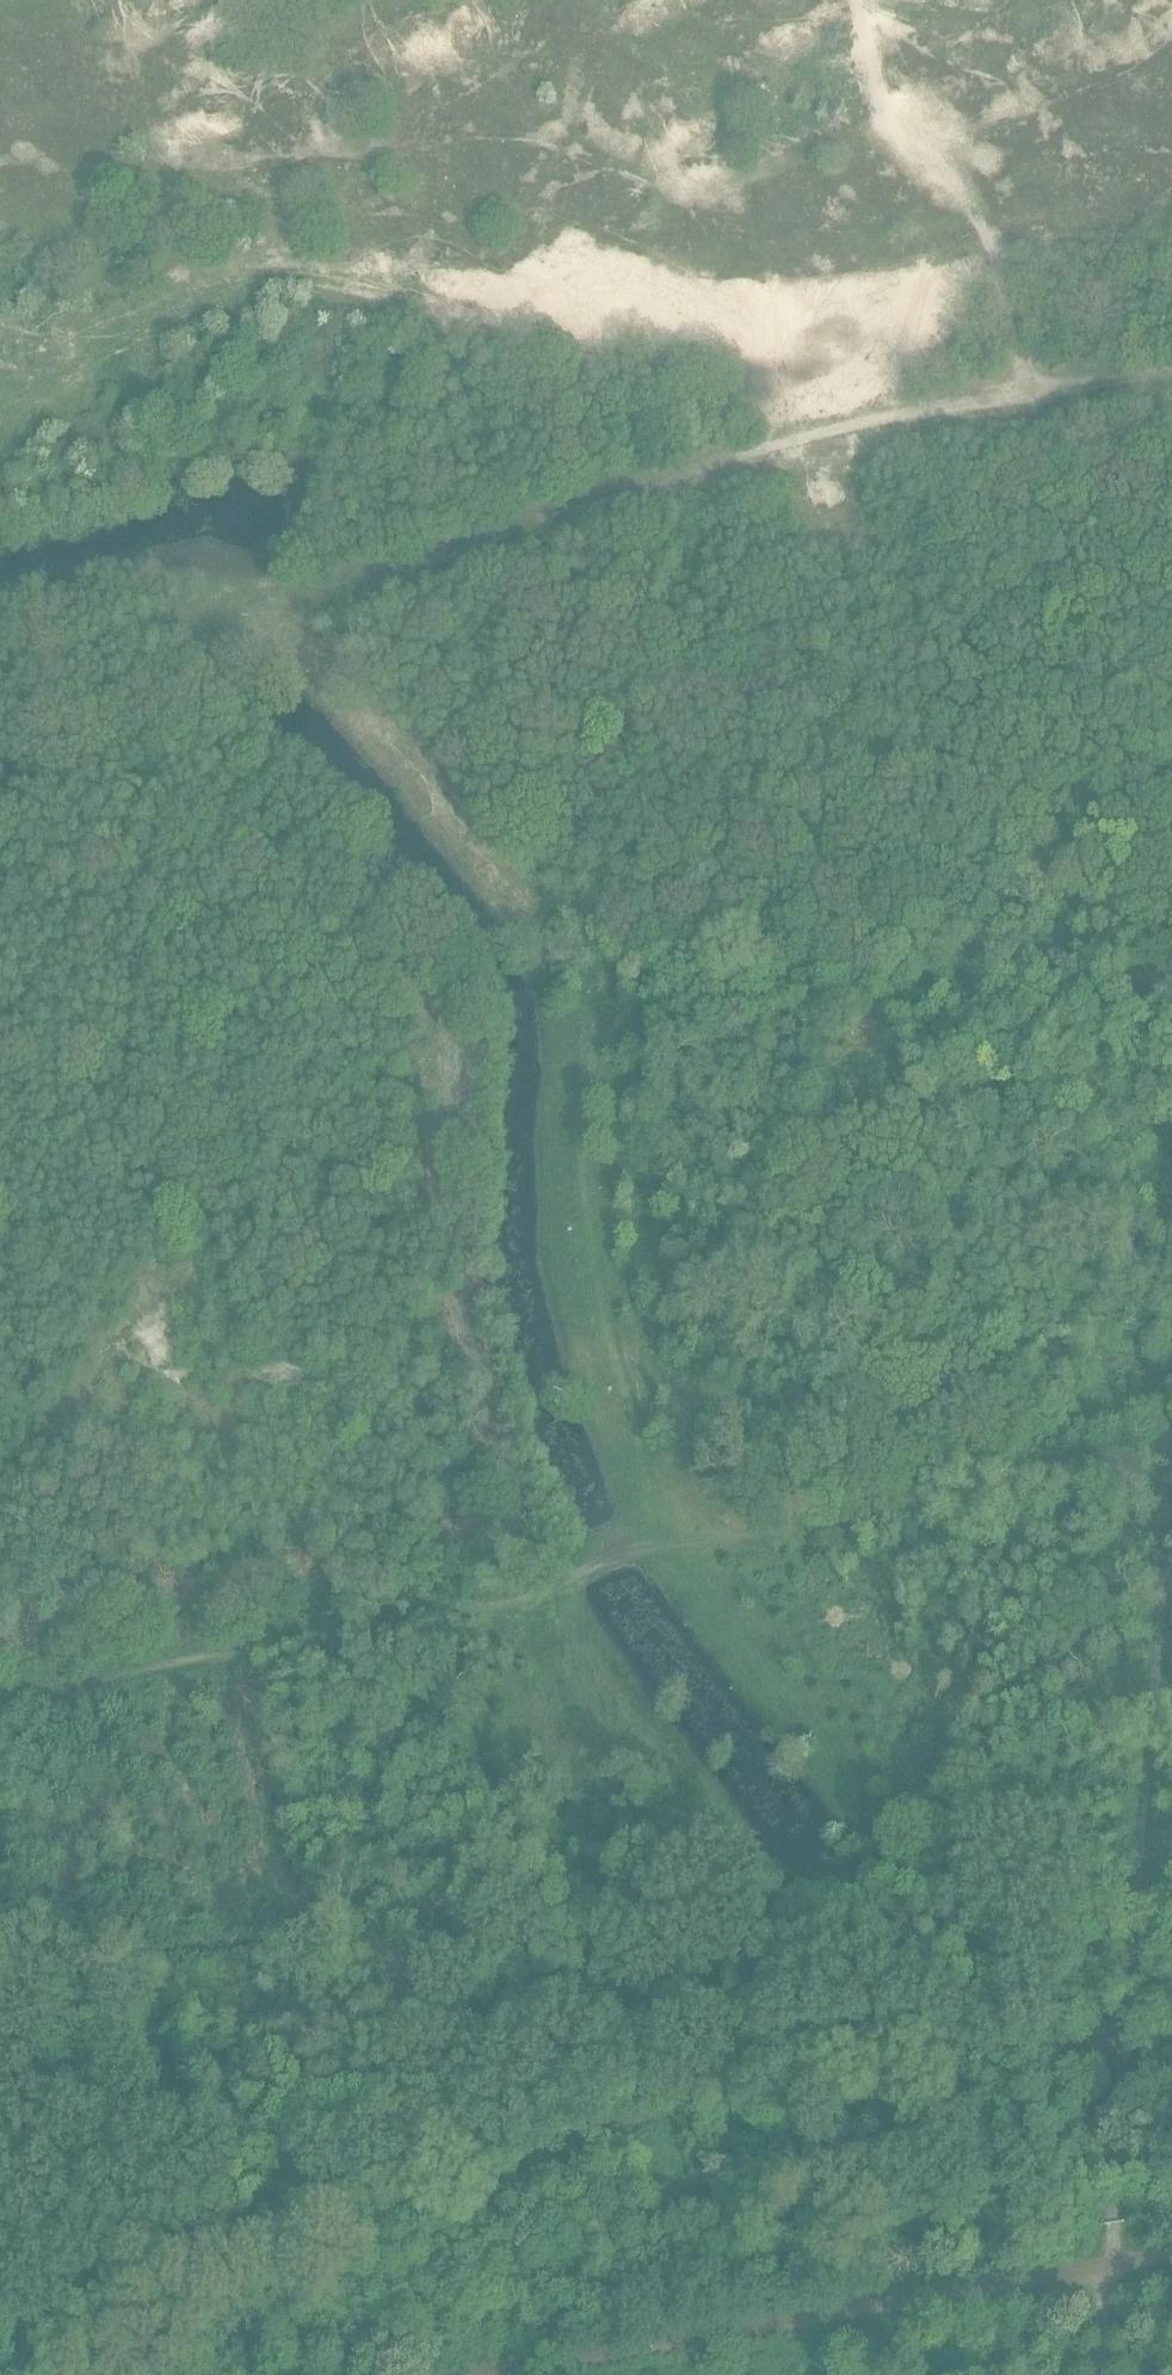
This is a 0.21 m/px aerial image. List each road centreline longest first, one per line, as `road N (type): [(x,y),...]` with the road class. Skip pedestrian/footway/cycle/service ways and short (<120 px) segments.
road 1 (track): [(1109,2262),(1106,2041)]

